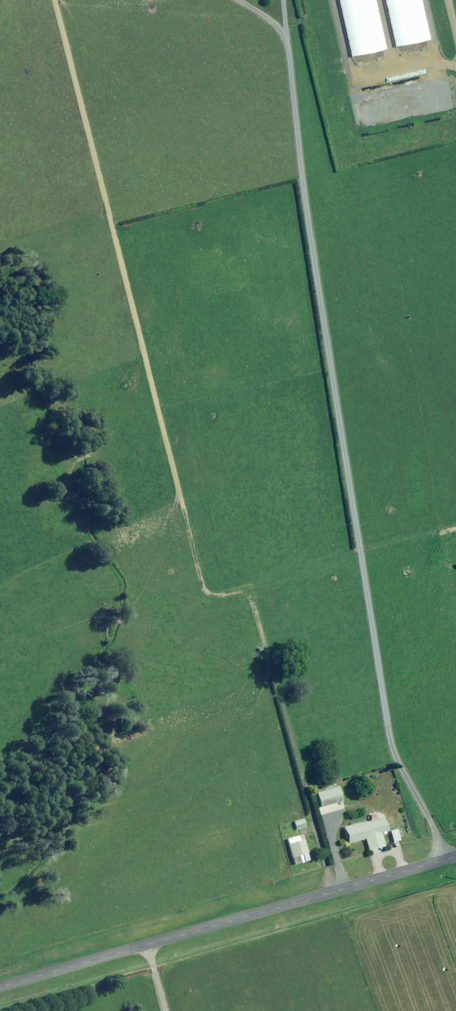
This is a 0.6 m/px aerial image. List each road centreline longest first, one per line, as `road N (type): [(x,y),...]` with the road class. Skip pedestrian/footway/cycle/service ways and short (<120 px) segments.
road 1 (track): [(282,29),(390,747),(441,860)]
road 2 (unclassified): [(0,987),(455,856)]

